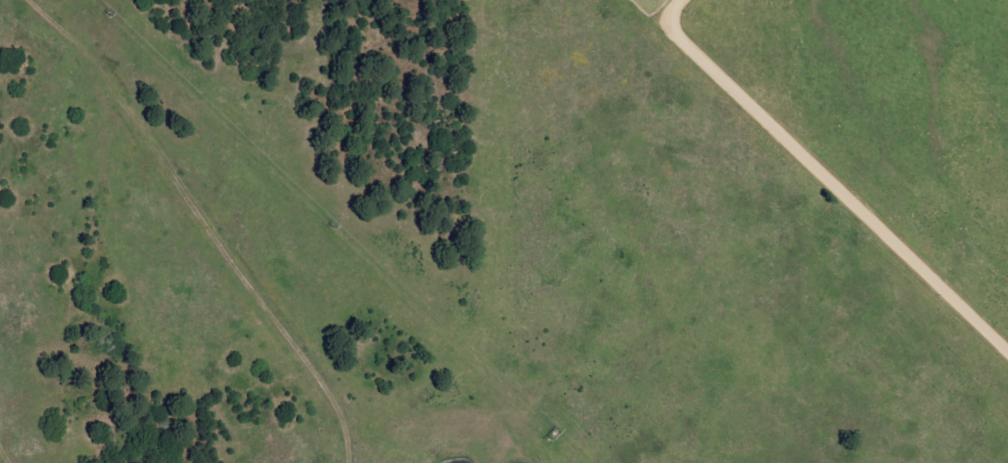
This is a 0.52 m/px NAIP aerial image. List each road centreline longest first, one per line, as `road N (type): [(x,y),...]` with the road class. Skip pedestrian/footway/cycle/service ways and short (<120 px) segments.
road 1 (residential): [(1007,351),(694,52),(675,26),(682,0)]

